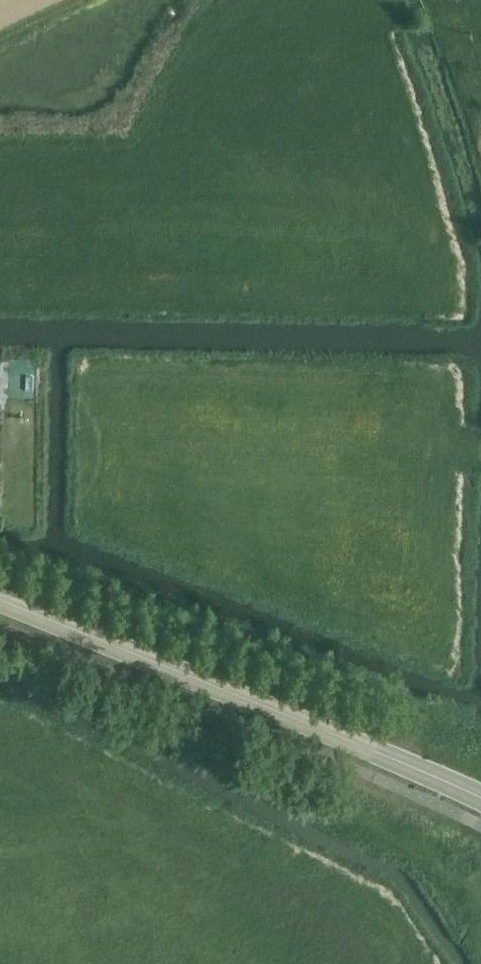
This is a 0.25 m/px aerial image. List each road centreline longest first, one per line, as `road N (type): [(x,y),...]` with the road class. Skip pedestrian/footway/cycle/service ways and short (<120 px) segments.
road 1 (secondary): [(480,799),(0,600)]

